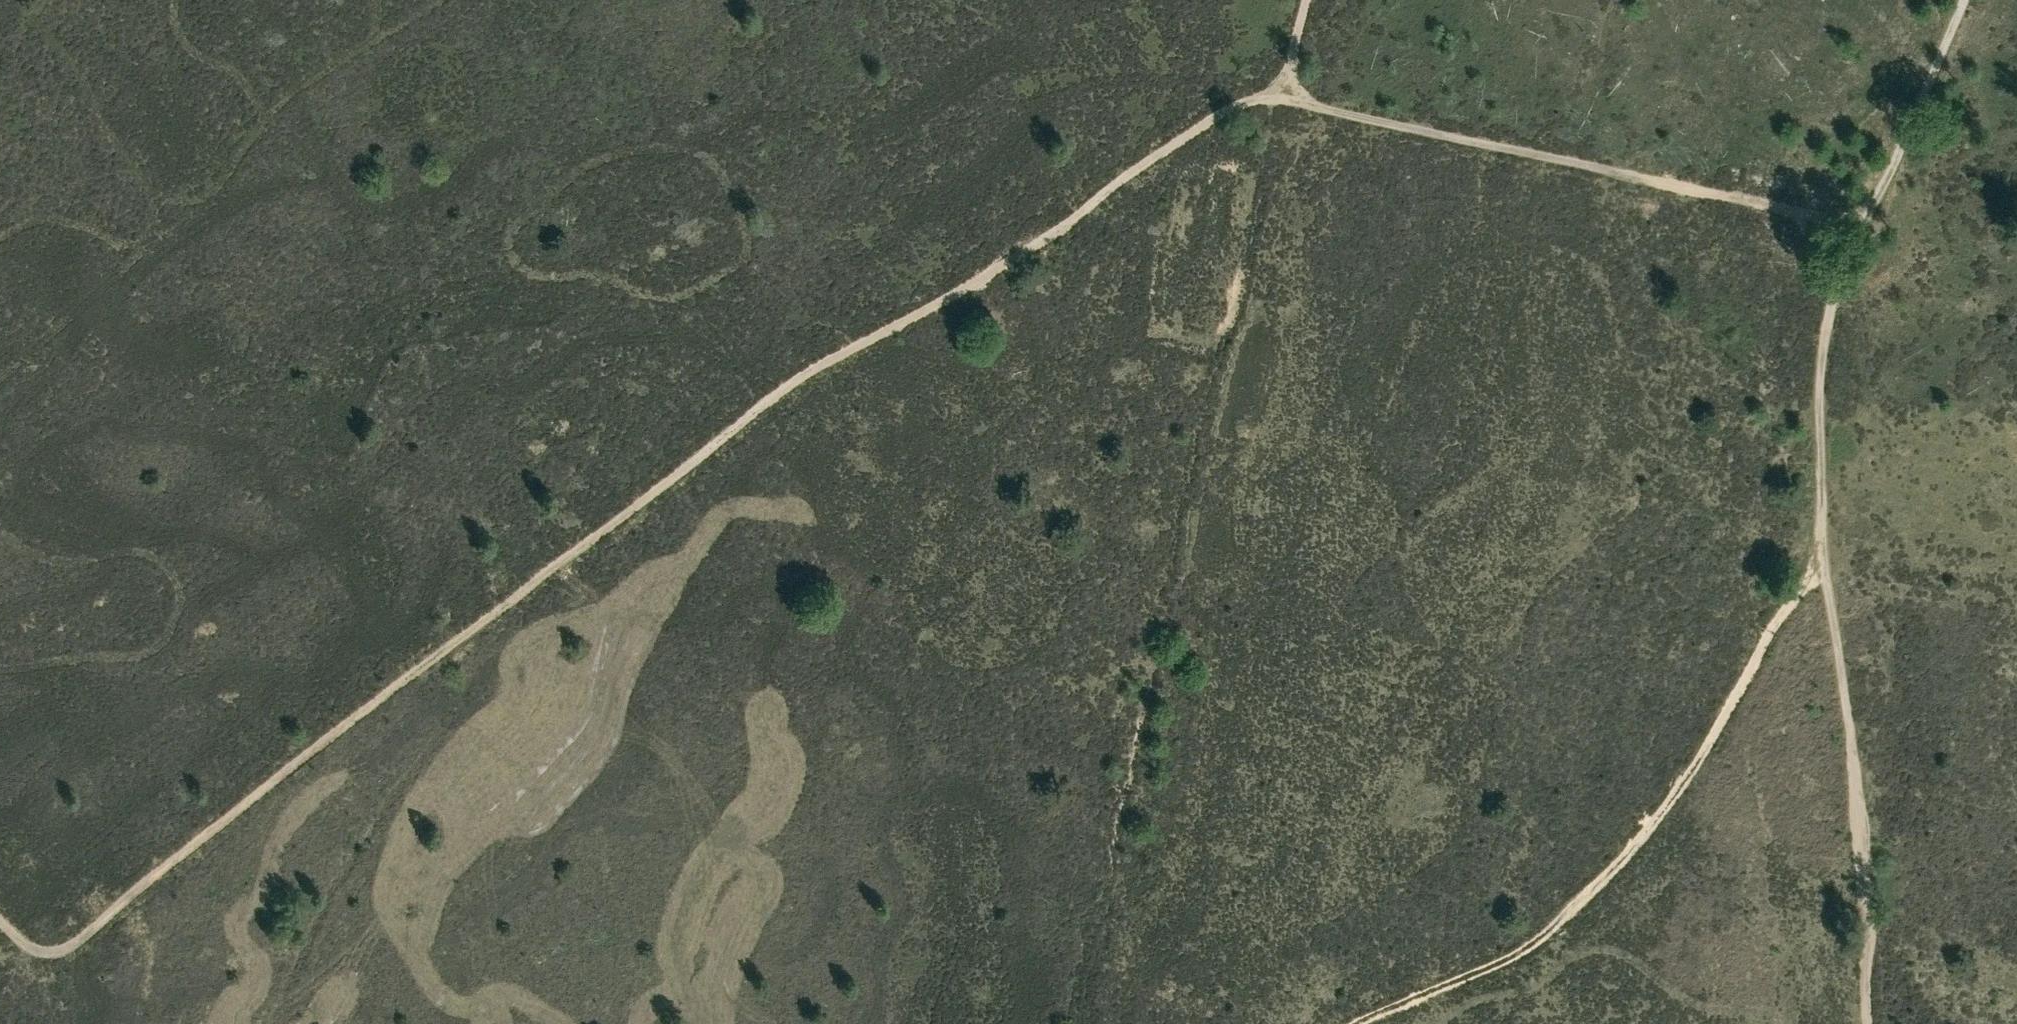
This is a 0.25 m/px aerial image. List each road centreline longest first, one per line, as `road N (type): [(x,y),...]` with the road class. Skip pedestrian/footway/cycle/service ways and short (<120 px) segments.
road 1 (track): [(1822,525),(1716,731),(1657,816),(1579,903),(1532,946),(1356,1023)]
road 2 (track): [(1865,226),(1282,97)]
road 3 (track): [(1865,226),(1966,0)]

